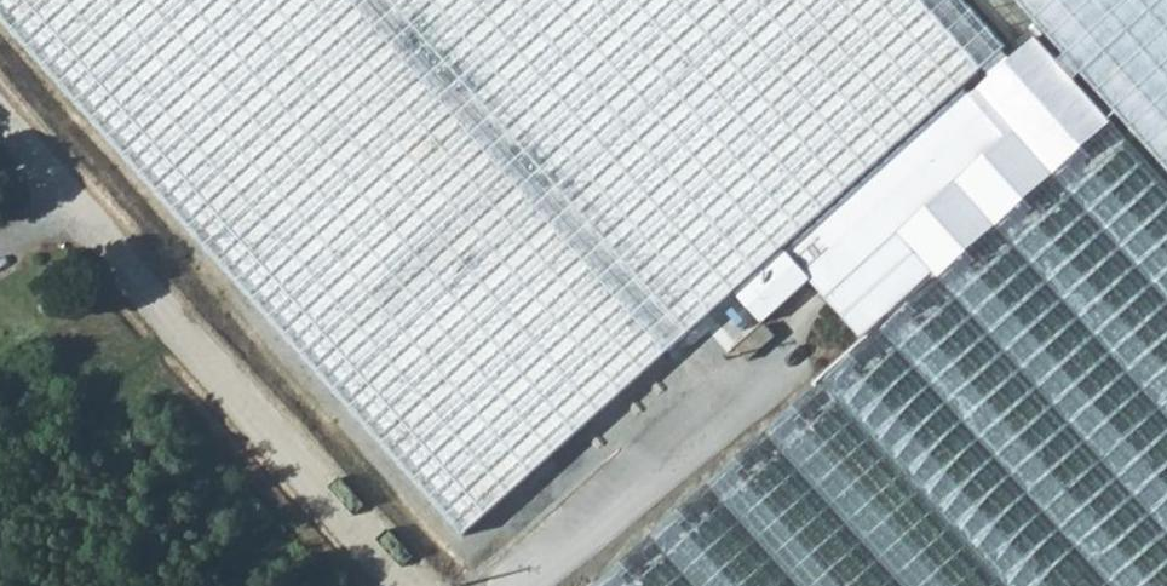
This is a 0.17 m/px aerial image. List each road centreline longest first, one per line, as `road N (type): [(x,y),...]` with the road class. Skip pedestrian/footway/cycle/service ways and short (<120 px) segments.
road 1 (track): [(406,585),(102,256)]
road 2 (unclassified): [(102,256),(0,119)]

